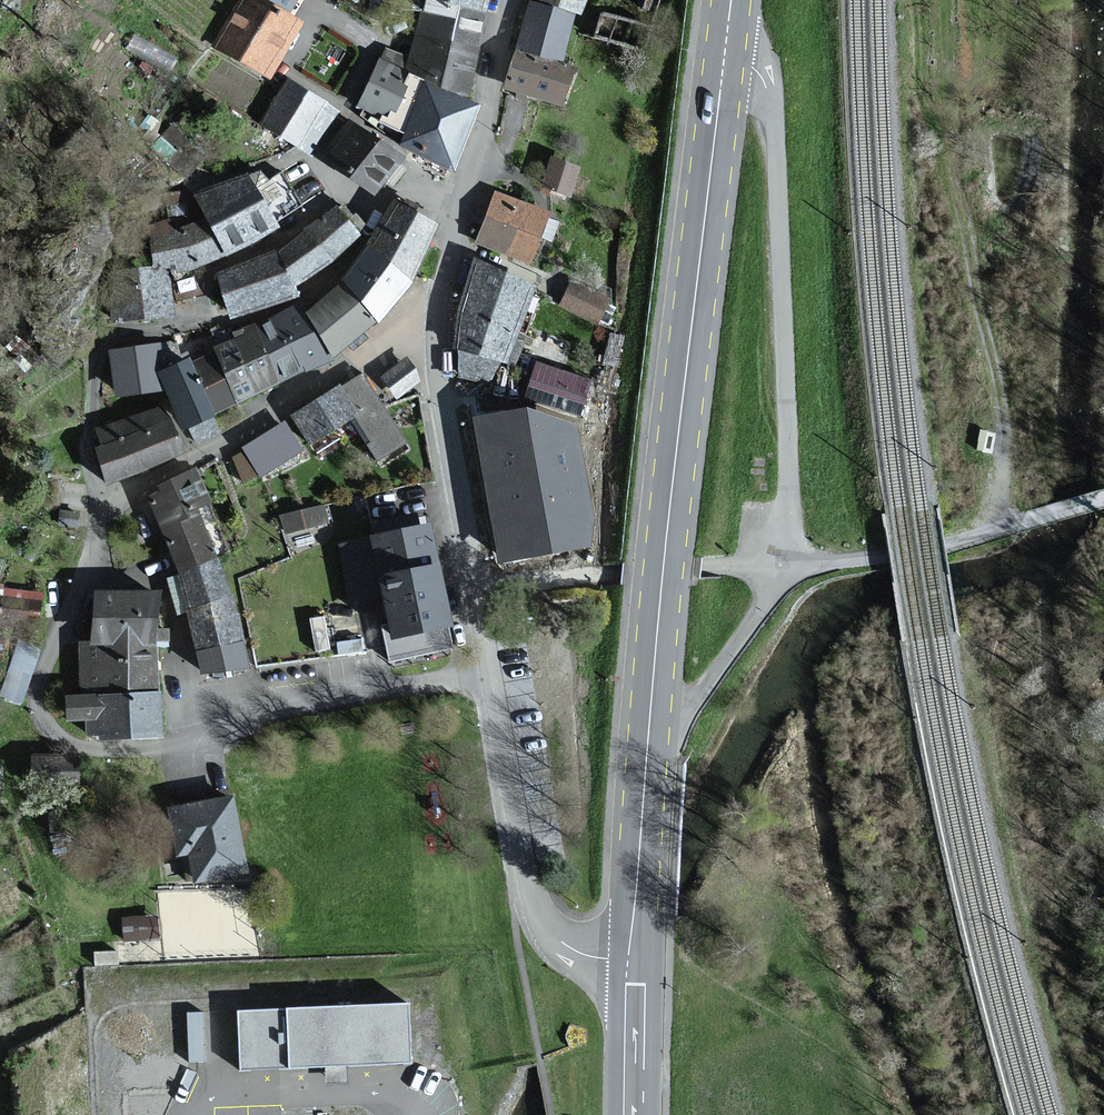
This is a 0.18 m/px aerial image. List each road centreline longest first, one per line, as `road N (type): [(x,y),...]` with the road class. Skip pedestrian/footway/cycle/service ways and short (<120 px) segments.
road 1 (primary): [(725,46),(647,726)]
road 2 (residential): [(79,538),(27,704),(31,724),(67,750),(170,749),(244,718),(490,669)]
road 3 (unclassified): [(786,566),(773,104),(759,71),(725,46)]
road 4 (residential): [(335,193),(273,241),(193,281),(197,318),(189,326),(120,336),(90,356),(79,424),(79,538)]
road 5 (track): [(987,533),(1004,479),(1001,387),(958,205),(916,100)]
road 6 (residential): [(434,325),(93,514),(79,538)]
road 7 (residential): [(634,969),(610,968),(560,942),(525,897),(490,669)]
road 8 (unclassified): [(1103,498),(953,540),(786,566)]
road 9 (residential): [(786,566),(709,565),(477,591)]
road 10 (residential): [(477,591),(434,325)]
road 11 (primary): [(647,726),(634,969)]
road 12 (unclassified): [(647,726),(688,705),(786,566)]
road 13 (residential): [(462,193),(517,0)]
road 14 (residential): [(343,103),(295,74),(294,57),(317,20),(330,17),(363,39)]
road 15 (primary): [(634,969),(631,1114)]
road 16 (residential): [(434,325),(462,193)]
road 17 (residential): [(462,193),(335,193)]

